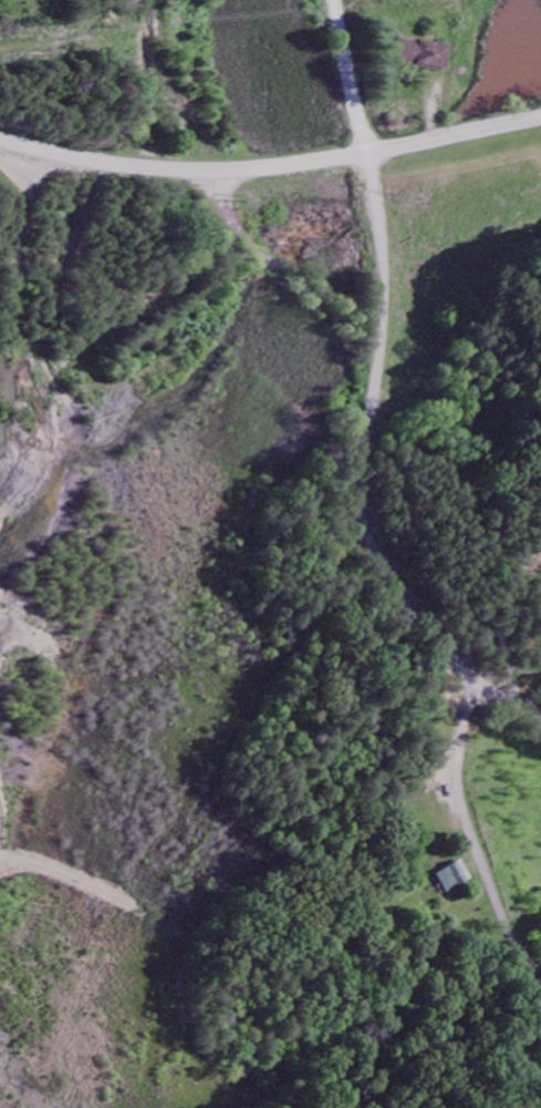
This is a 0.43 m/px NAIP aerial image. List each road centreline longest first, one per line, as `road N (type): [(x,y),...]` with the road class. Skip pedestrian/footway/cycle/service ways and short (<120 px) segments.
road 1 (residential): [(540,722),(435,646),(406,611),(366,529),(362,460),(382,287),(365,153)]
road 2 (residential): [(365,153),(179,168),(0,140)]
road 3 (residential): [(476,683),(459,760),(467,815),(508,913),(540,963)]
road 4 (tertiary): [(540,116),(365,153)]
road 5 (residential): [(365,153),(336,0)]

